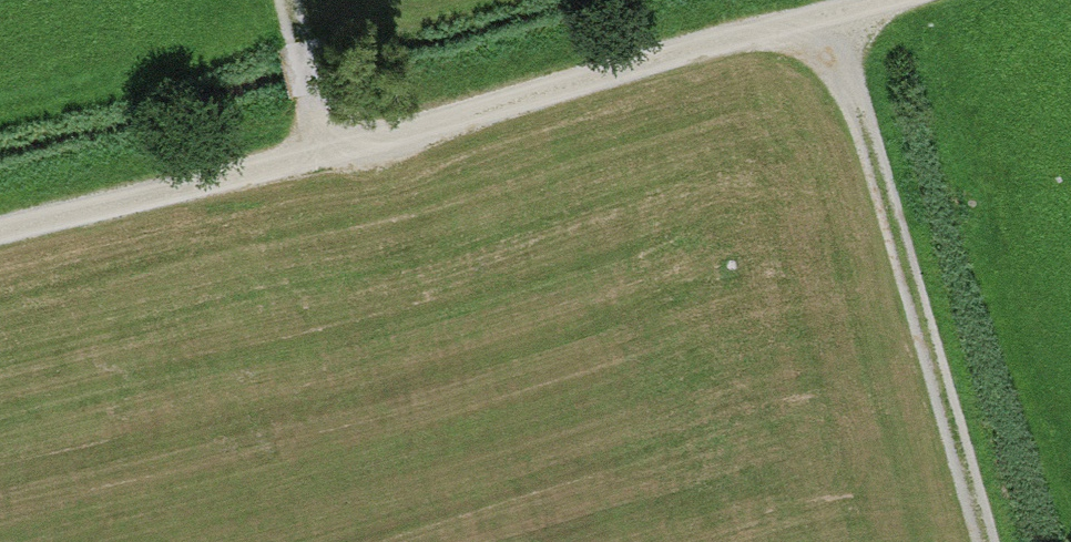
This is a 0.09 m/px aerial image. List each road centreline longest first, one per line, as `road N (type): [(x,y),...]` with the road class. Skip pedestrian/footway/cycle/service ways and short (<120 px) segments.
road 1 (track): [(0,229),(538,93),(846,0)]
road 2 (track): [(826,5),(976,541)]
road 3 (track): [(322,150),(285,0)]

